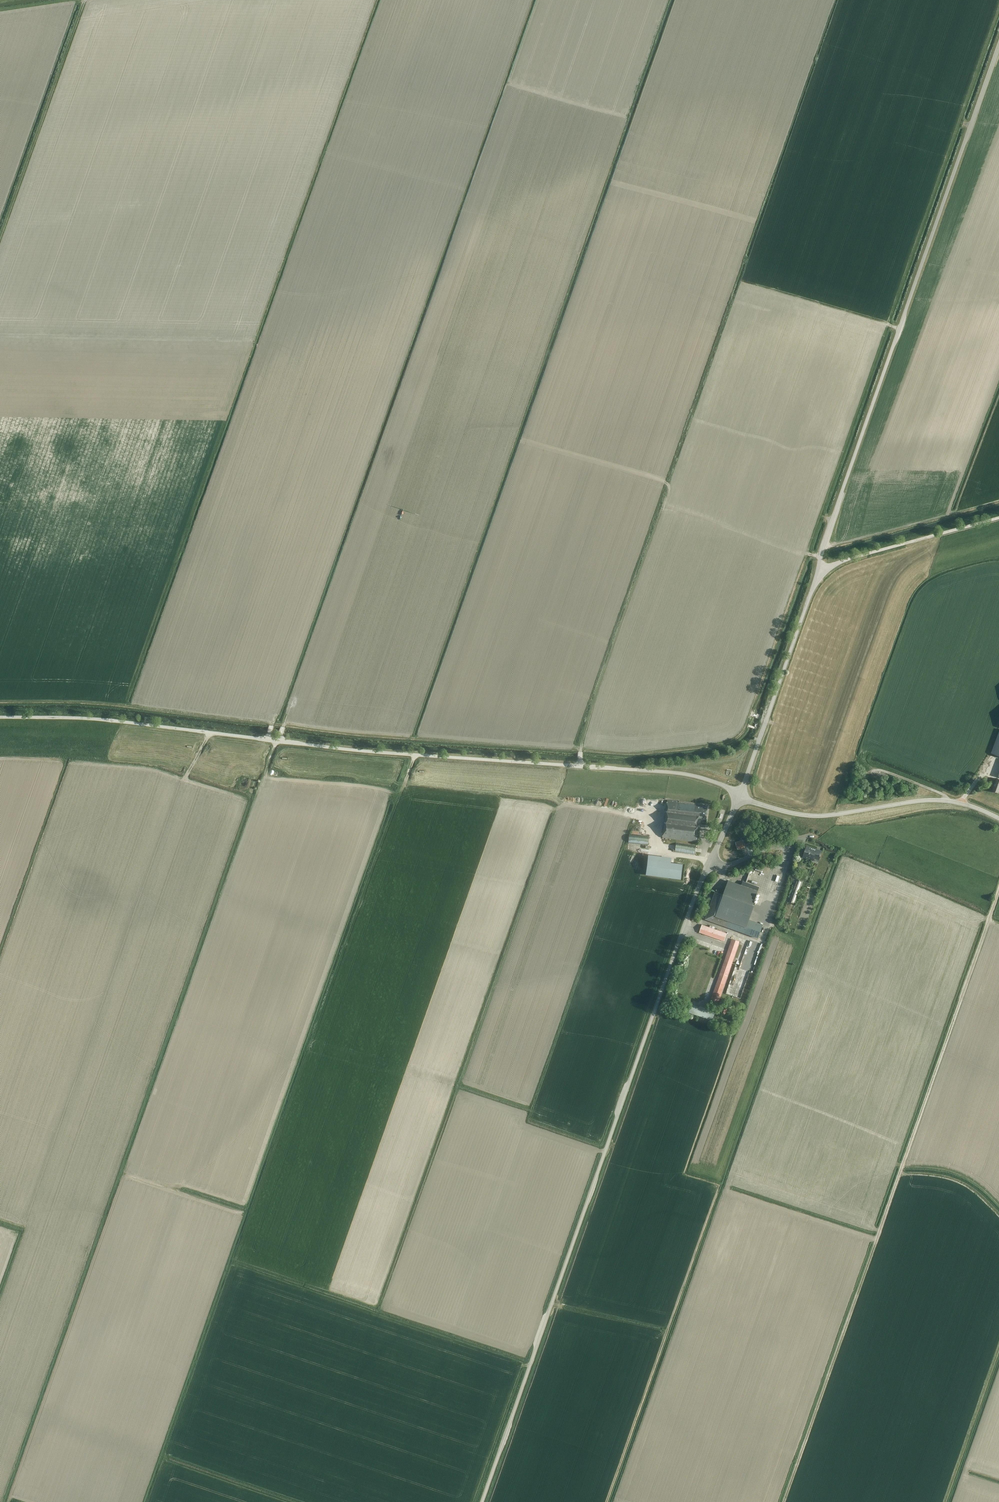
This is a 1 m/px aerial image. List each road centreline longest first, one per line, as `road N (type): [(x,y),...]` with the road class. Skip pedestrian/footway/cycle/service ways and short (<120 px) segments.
road 1 (unclassified): [(740,793),(998,44)]
road 2 (unclassified): [(482,1501),(693,901),(740,793)]
road 3 (unclassified): [(740,793),(667,772),(356,750),(78,718),(0,718)]
road 4 (unclassified): [(998,818),(930,800),(808,815),(740,793)]
road 5 (track): [(0,232),(85,0)]

